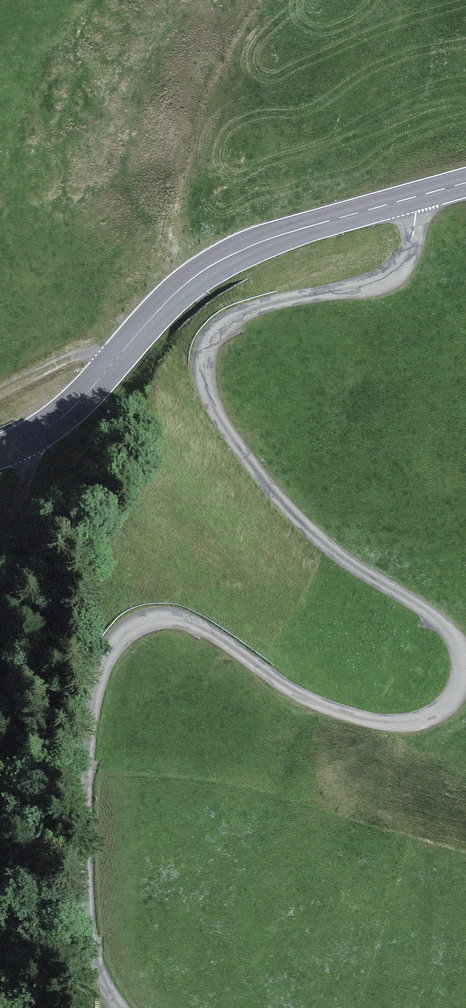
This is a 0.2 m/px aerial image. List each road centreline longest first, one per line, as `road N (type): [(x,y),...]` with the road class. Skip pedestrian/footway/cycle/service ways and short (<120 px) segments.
road 1 (track): [(416,195),(409,251),(390,282),(259,306),(212,336),(200,374),(206,399),(265,488),(303,530),(445,625),(464,658),(461,681),(434,712),(387,723),(285,693),(188,623),(169,618),(133,627),(109,667),(86,821),(100,963),(119,1007)]
road 2 (secondary): [(0,452),(77,403),(174,293),(219,261),(279,235),(465,181)]
road 3 (track): [(0,580),(21,524),(31,439)]
road 4 (track): [(119,356),(79,354),(0,395)]

